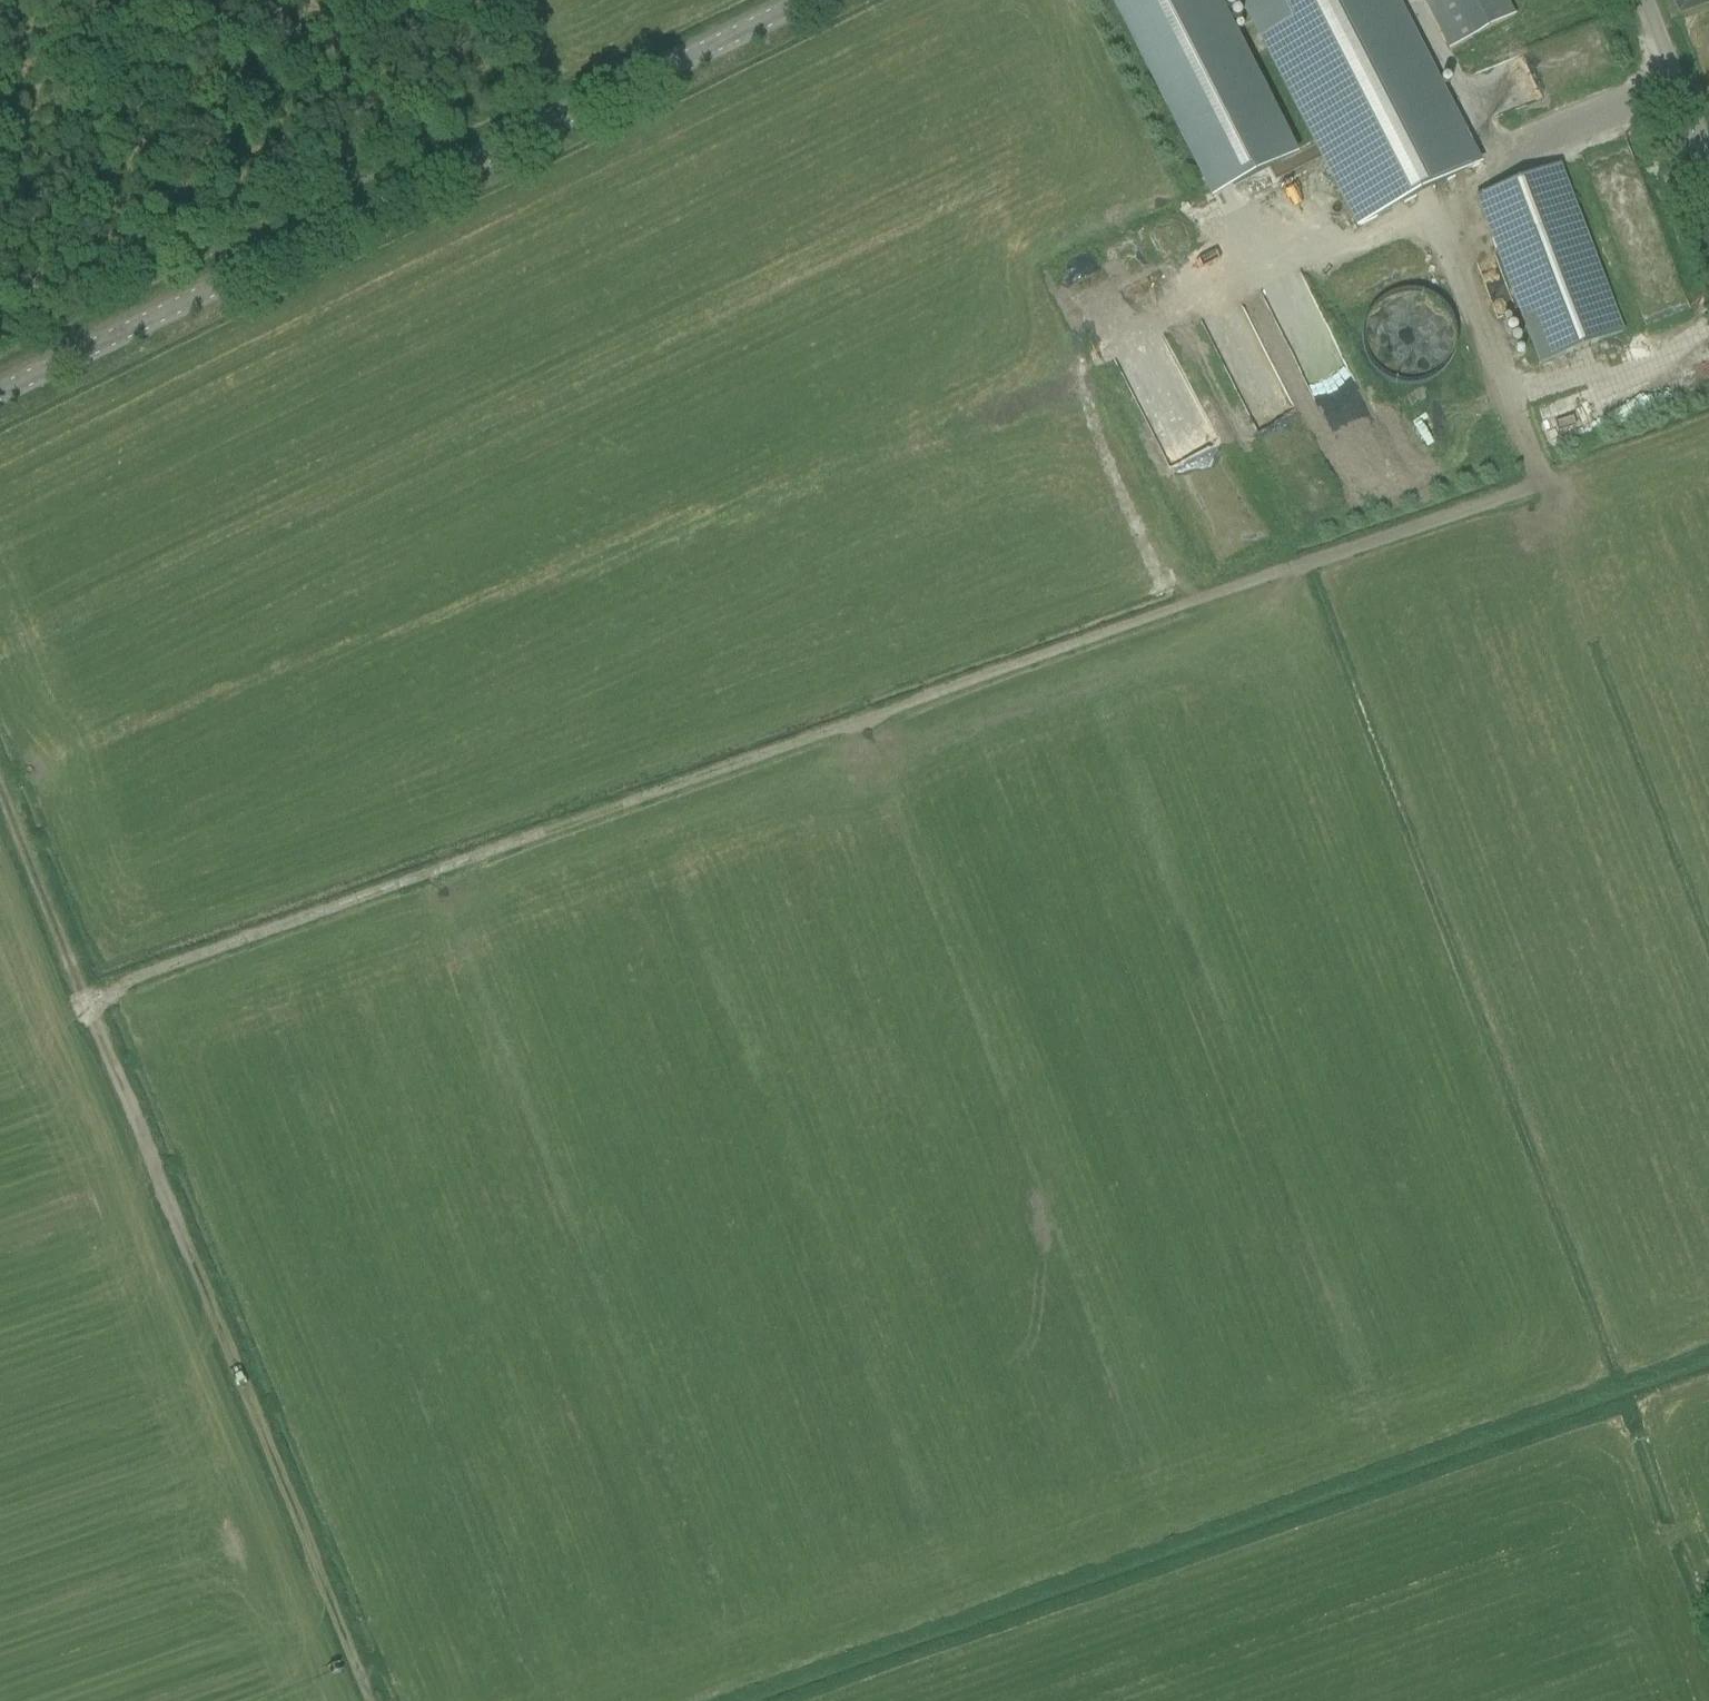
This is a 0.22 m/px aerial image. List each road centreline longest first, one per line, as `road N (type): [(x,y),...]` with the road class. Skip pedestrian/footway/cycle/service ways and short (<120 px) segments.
road 1 (track): [(95,1004),(1547,482),(1469,276)]
road 2 (track): [(0,778),(379,1700)]
road 3 (unclassified): [(0,400),(815,0)]
road 4 (unclassified): [(1708,167),(1645,0)]

